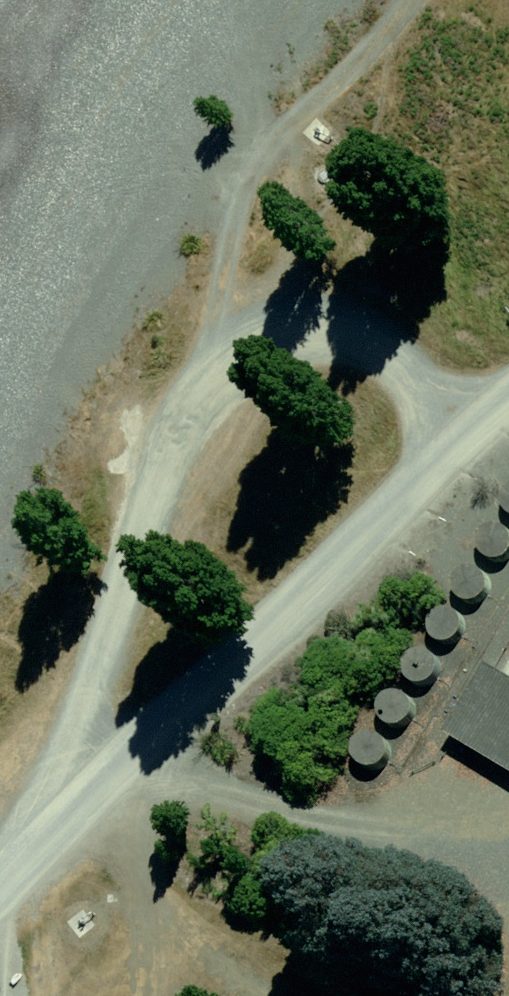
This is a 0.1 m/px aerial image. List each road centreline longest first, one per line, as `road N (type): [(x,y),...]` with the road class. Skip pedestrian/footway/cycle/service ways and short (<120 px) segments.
road 1 (track): [(508,382),(359,335),(284,353),(218,393),(166,440),(75,751),(0,868)]
road 2 (track): [(0,887),(68,833),(508,389)]

